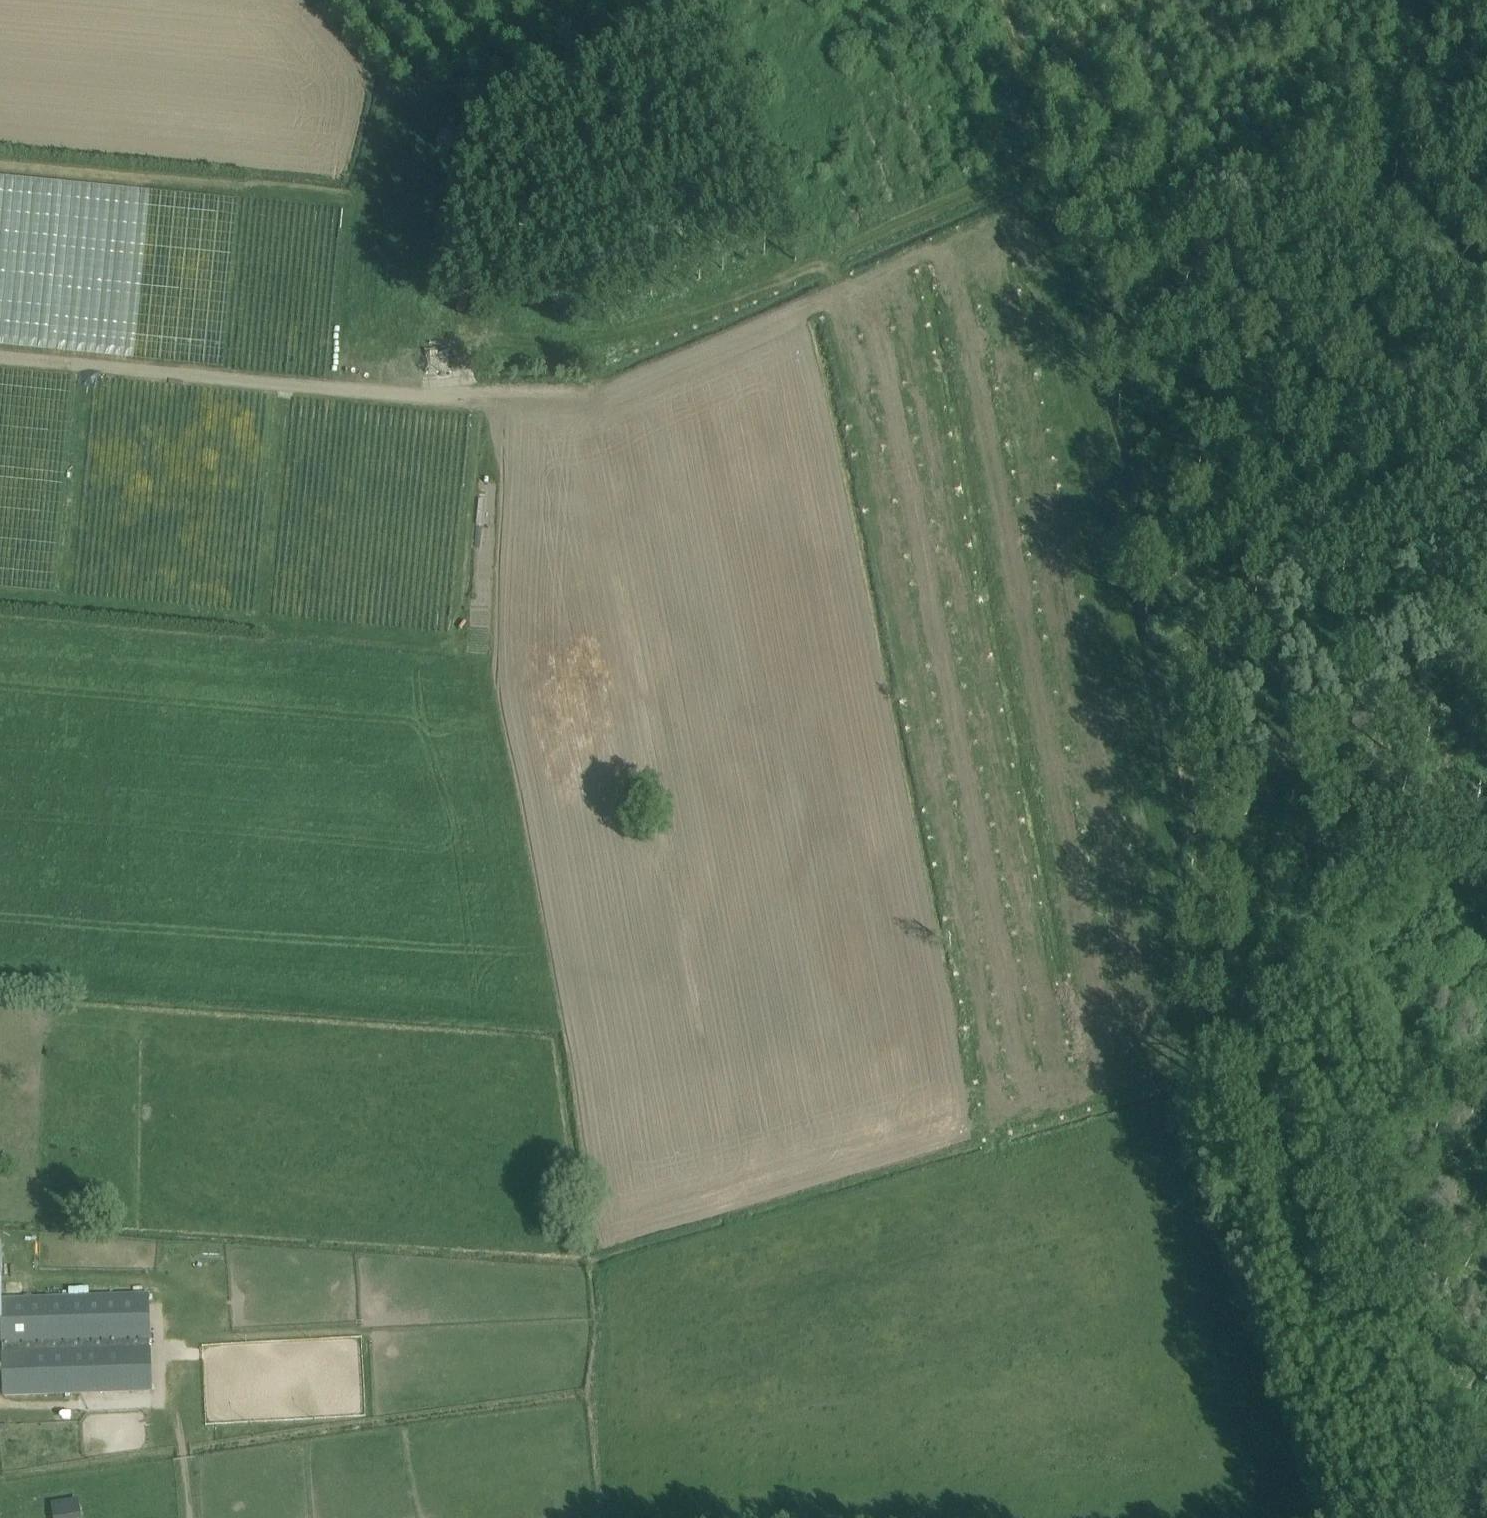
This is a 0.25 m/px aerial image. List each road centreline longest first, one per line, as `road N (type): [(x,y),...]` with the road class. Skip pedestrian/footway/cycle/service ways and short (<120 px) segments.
road 1 (track): [(1395,1517),(1486,1384)]

